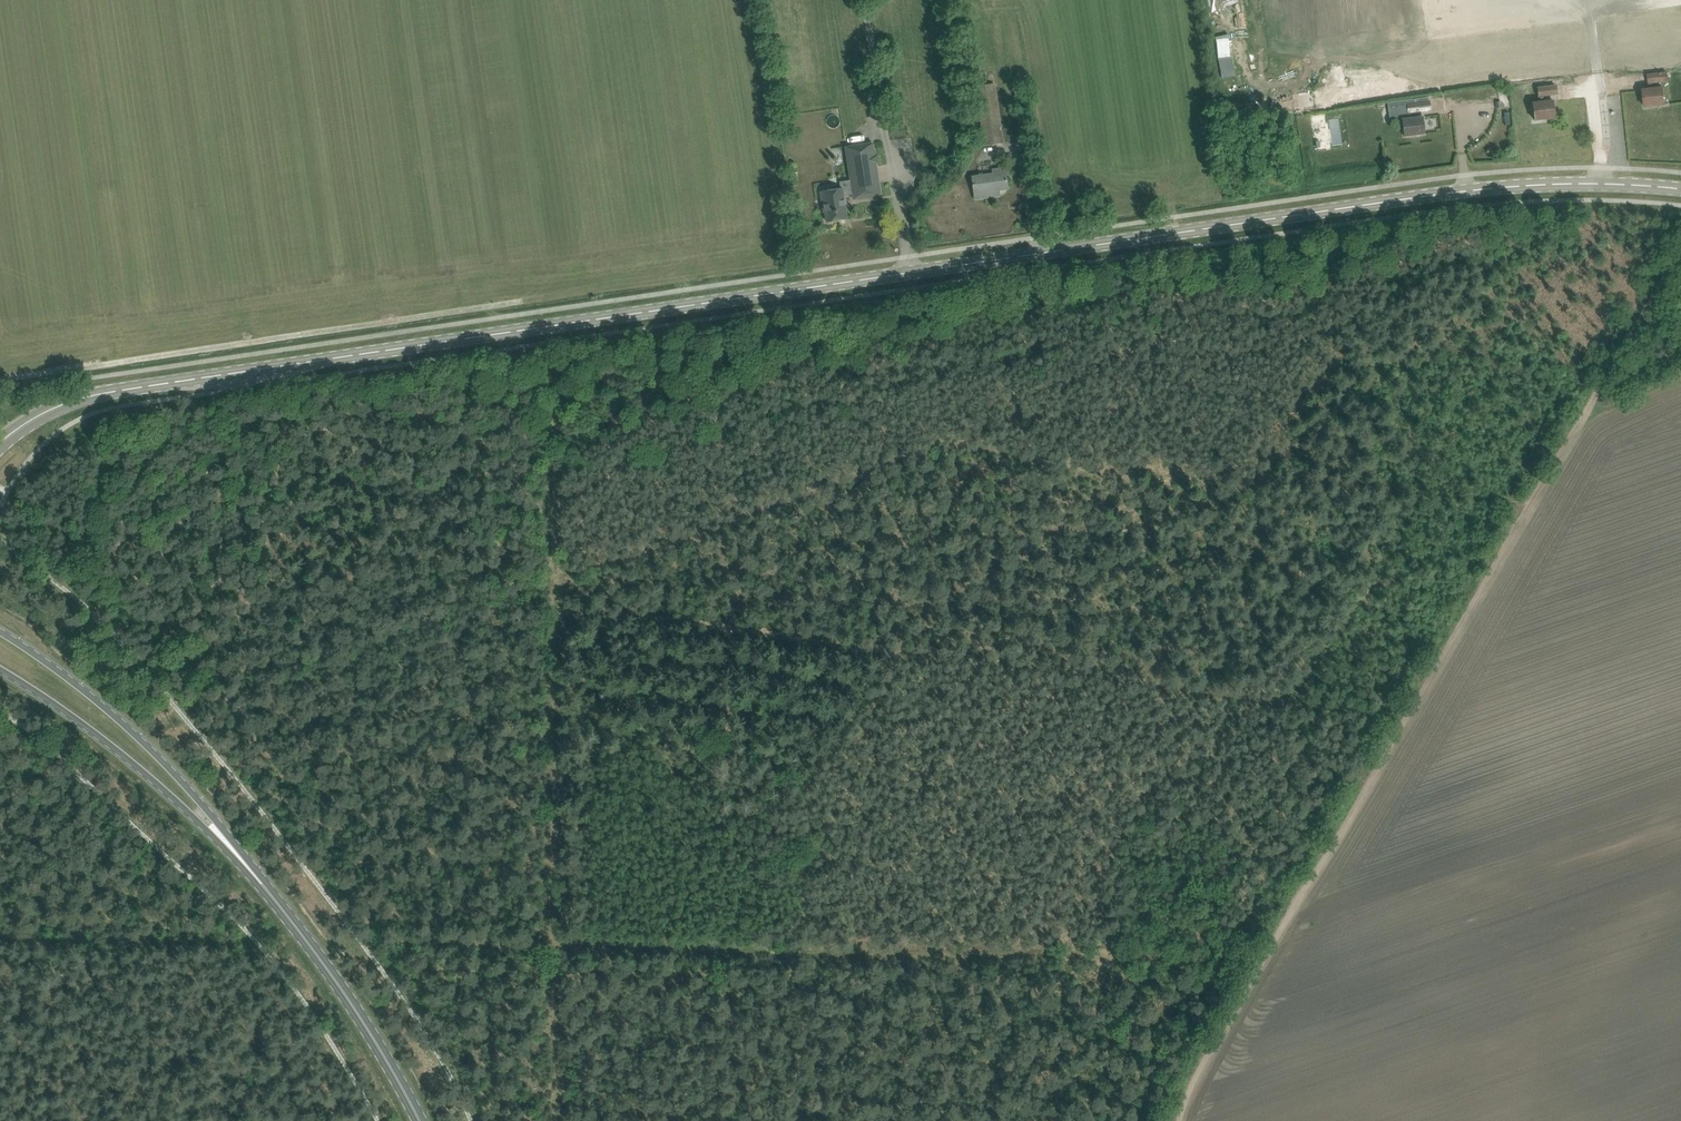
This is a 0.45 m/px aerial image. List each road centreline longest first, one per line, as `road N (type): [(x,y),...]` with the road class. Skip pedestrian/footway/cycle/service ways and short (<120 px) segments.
road 1 (secondary): [(0,444),(36,417),(94,392),(1470,193),(1604,182),(1680,189)]
road 2 (track): [(1173,1120),(1185,1082),(1258,957),(549,946)]
road 3 (track): [(543,593),(1408,713)]
road 4 (track): [(549,946),(543,328)]
road 5 (track): [(1258,957),(1529,503)]
road 6 (track): [(516,302),(0,379)]
road 7 (primary): [(421,1120),(359,1012),(228,842)]
road 8 (primary): [(228,842),(202,803),(123,722),(0,629)]
road 9 (track): [(1529,503),(1680,244)]
road 10 (primary): [(0,671),(94,734),(228,842)]
road 11 (track): [(549,946),(550,1120)]

